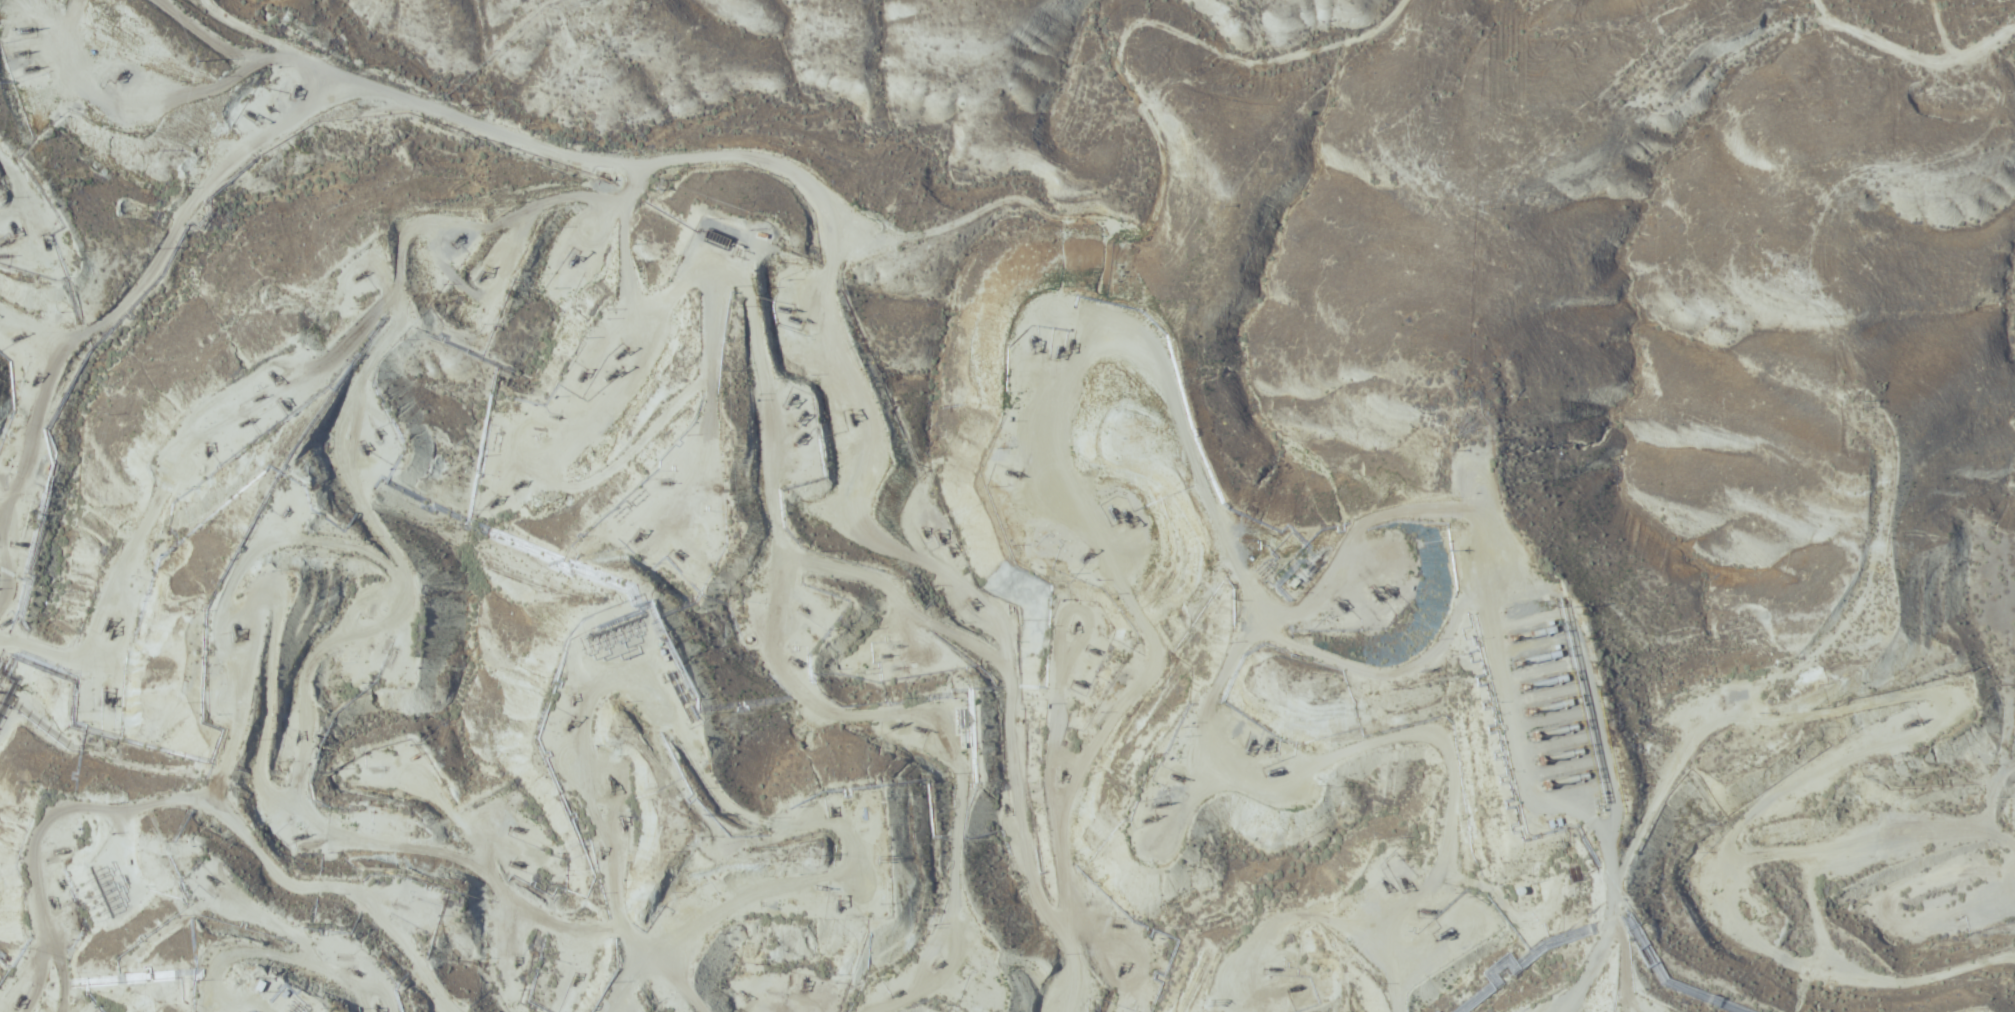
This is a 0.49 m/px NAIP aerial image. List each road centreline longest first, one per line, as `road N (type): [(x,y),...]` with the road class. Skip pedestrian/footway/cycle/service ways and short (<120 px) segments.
road 1 (track): [(0,596),(29,534),(54,420),(74,373),(216,185),(257,148),(322,114)]
road 2 (track): [(163,0),(322,114),(418,108)]

